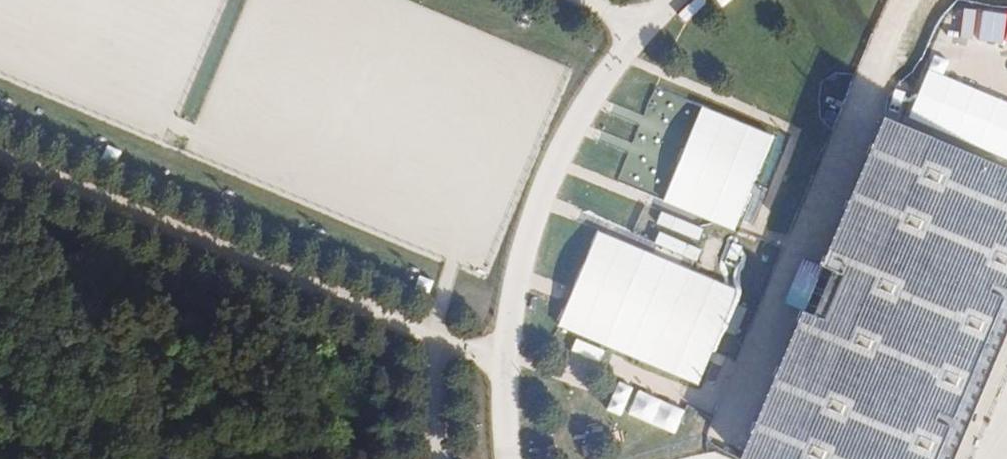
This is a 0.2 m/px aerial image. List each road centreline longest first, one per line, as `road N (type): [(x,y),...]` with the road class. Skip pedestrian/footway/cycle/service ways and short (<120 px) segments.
road 1 (track): [(511,367),(0,157)]
road 2 (track): [(684,0),(601,98),(541,219),(513,339),(513,458)]

